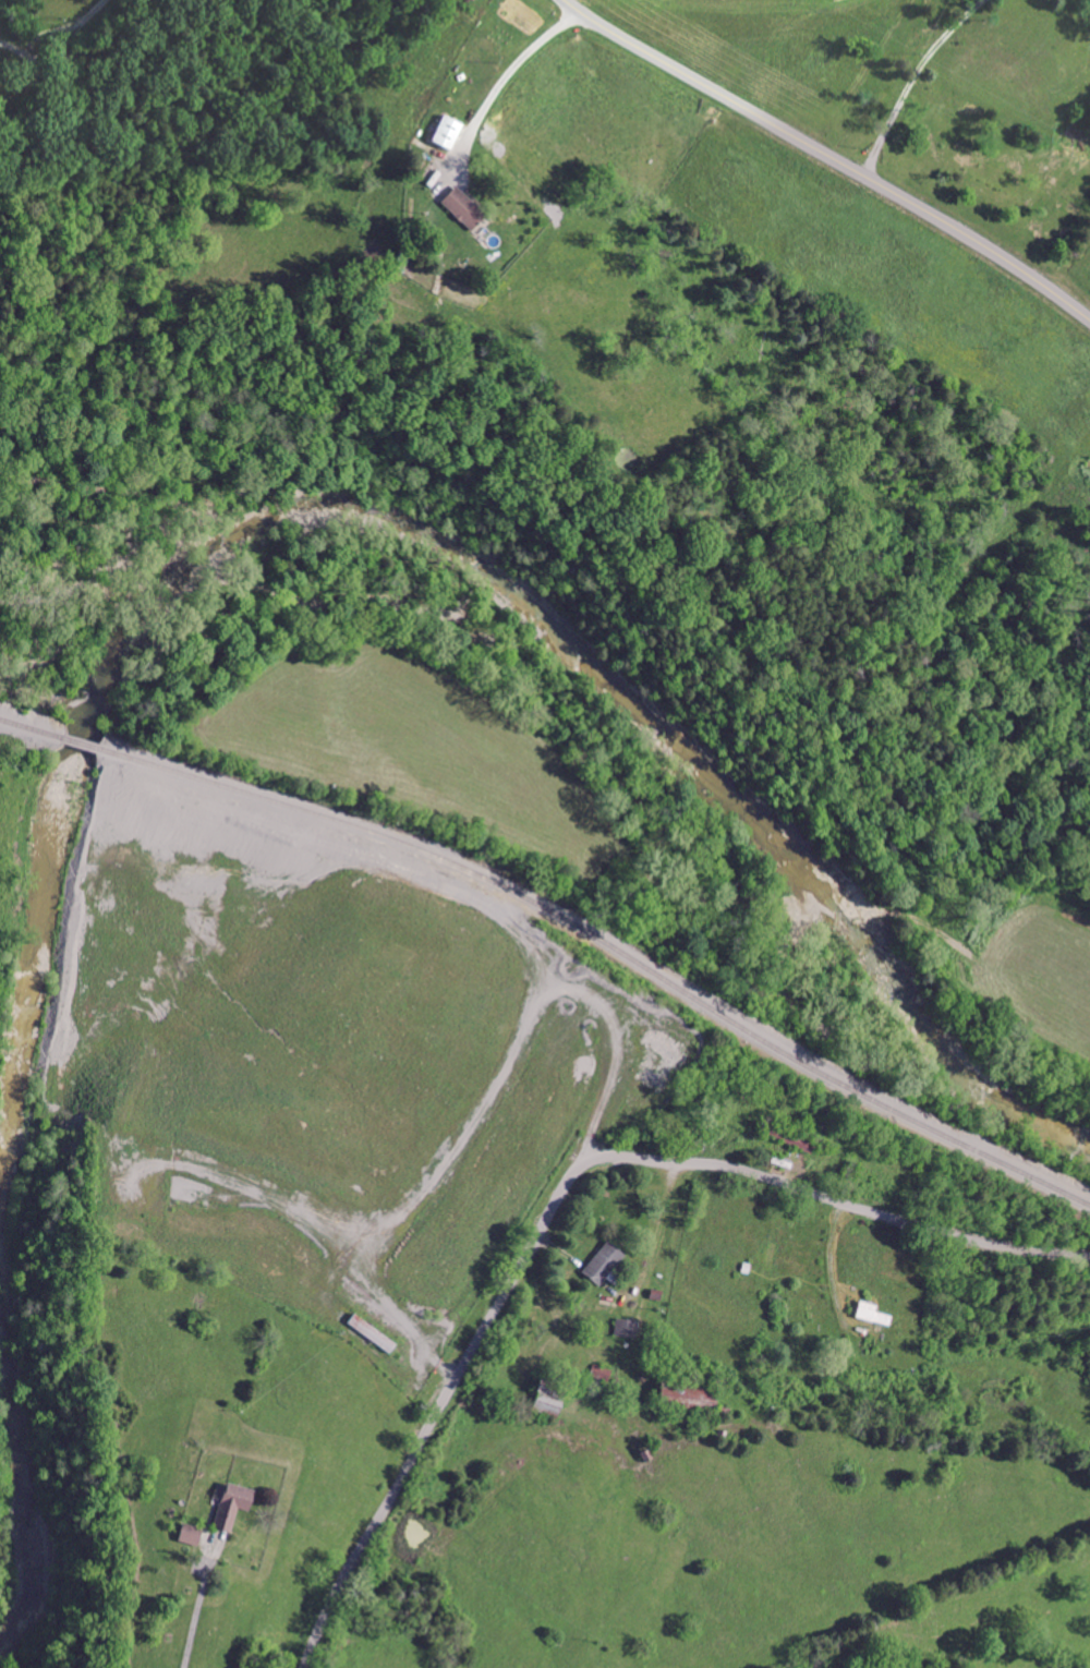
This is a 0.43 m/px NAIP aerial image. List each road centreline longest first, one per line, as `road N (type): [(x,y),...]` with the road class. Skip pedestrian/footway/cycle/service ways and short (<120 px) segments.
road 1 (residential): [(305,1667),(353,1561),(553,1206),(583,1165),(611,1157),(718,1165),(972,1241),(1089,1257)]
road 2 (secondary): [(1089,318),(961,230),(566,0)]

